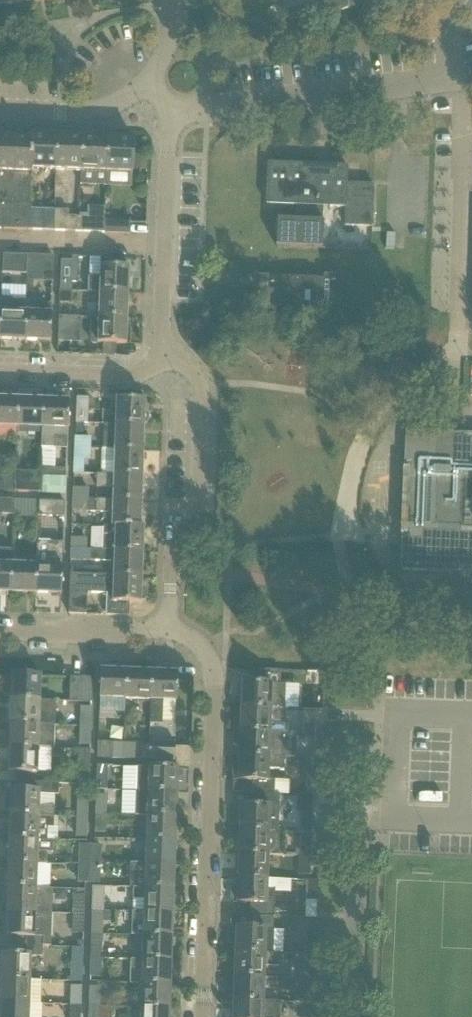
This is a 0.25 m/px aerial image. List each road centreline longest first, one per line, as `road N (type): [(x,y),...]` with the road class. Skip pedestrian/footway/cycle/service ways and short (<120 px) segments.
road 1 (unclassified): [(460,301),(457,81),(441,76),(170,118)]
road 2 (residential): [(200,1016),(214,679),(190,639),(165,633)]
road 3 (residential): [(165,633),(166,569),(199,464),(202,391),(164,350)]
road 4 (residential): [(164,350),(170,118)]
road 5 (unclassified): [(351,1016),(359,844),(375,813),(395,810)]
road 6 (residential): [(0,372),(128,377),(151,370),(164,350)]
road 7 (residential): [(165,633),(0,630)]
road 8 (residential): [(147,84),(111,105),(65,114),(0,111)]

